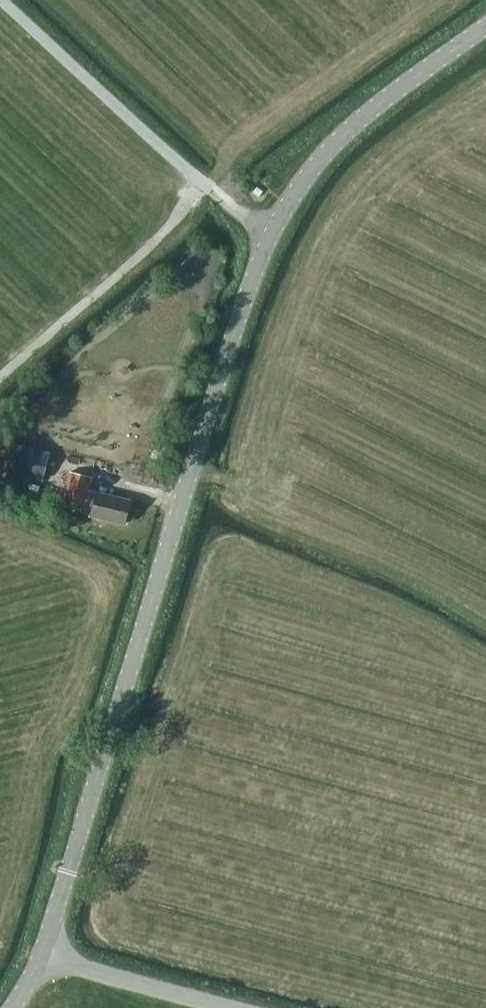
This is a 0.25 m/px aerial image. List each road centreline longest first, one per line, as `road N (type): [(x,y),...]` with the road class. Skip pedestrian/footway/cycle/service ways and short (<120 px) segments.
road 1 (tertiary): [(42,952),(267,231),(311,168),(366,112),(485,28)]
road 2 (track): [(267,231),(17,0)]
road 3 (unclassified): [(233,1007),(42,952)]

